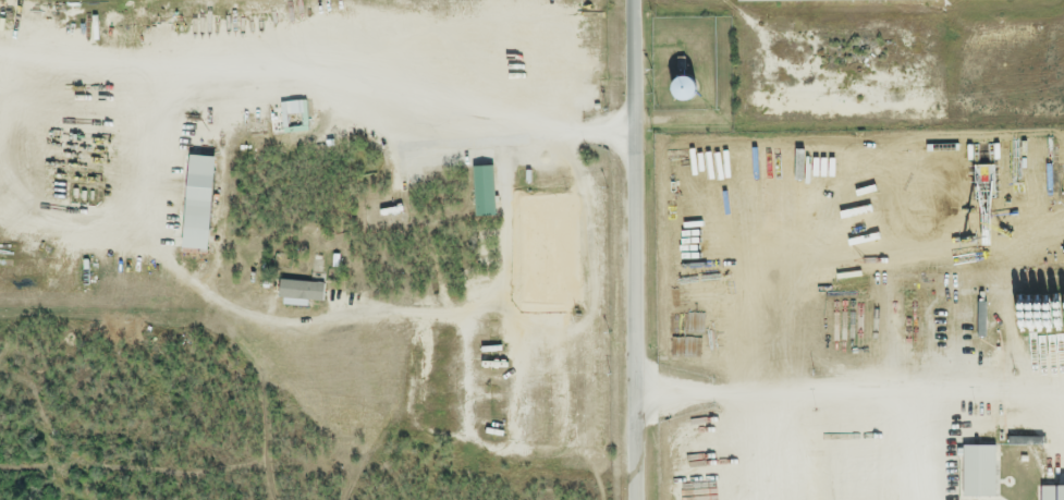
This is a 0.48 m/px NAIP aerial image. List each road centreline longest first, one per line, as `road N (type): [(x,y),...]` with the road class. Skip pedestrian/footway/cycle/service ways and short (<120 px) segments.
road 1 (residential): [(640,499),(636,131)]
road 2 (residential): [(636,131),(634,0)]

